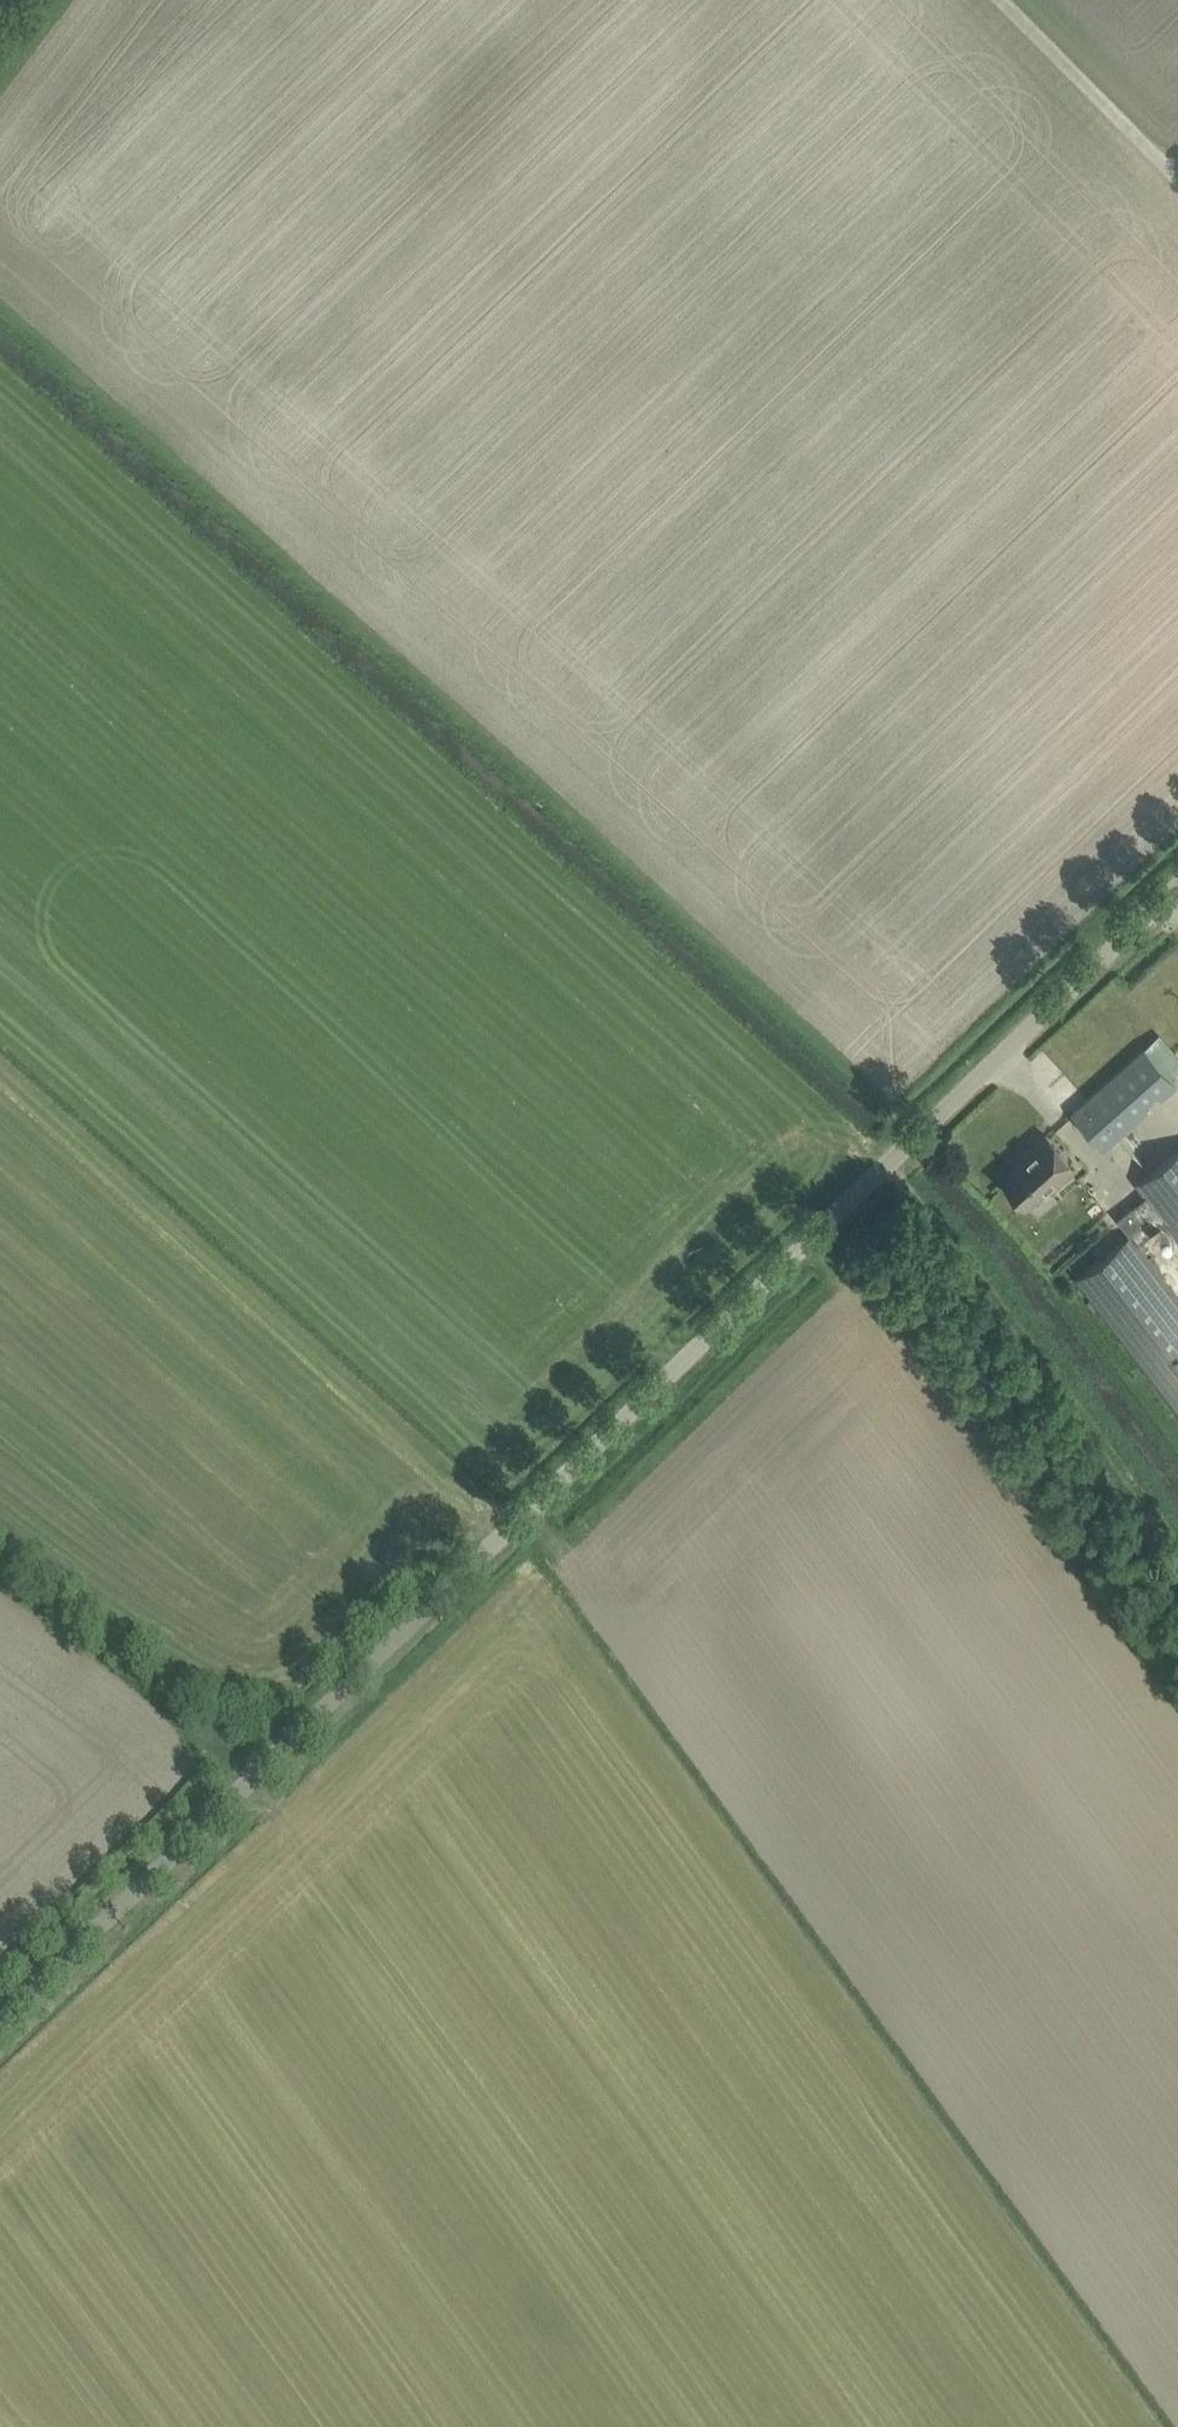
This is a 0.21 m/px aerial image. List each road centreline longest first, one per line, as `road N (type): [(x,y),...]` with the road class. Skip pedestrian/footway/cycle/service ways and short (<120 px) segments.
road 1 (unclassified): [(0,2045),(1177,898)]
road 2 (track): [(1177,1536),(899,1163)]
road 3 (track): [(1008,0),(1177,174)]

